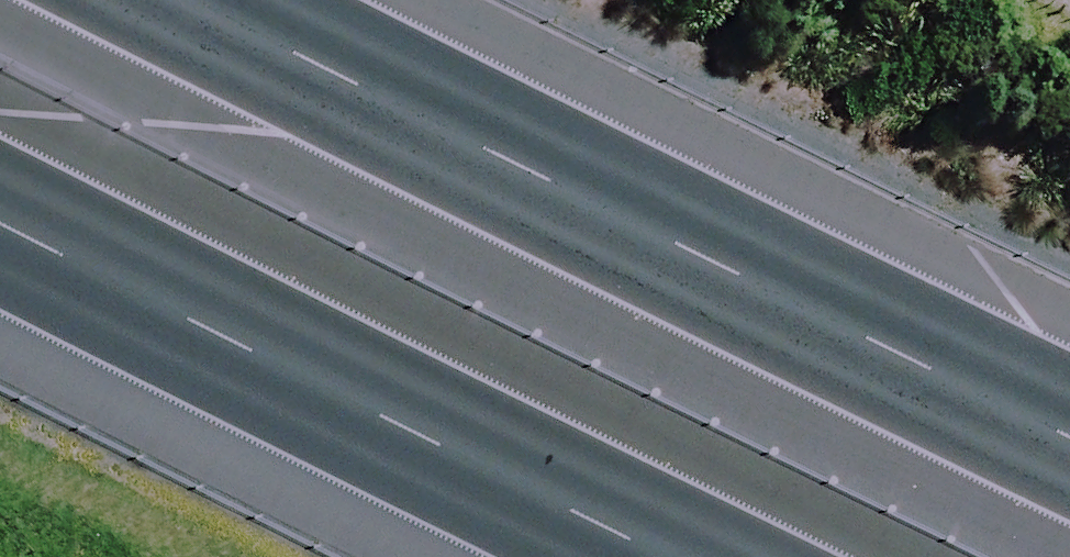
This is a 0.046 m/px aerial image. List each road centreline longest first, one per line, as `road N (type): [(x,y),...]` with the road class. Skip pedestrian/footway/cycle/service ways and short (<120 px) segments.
road 1 (motorway): [(156,0),(1069,443)]
road 2 (motorway): [(660,556),(0,235)]

